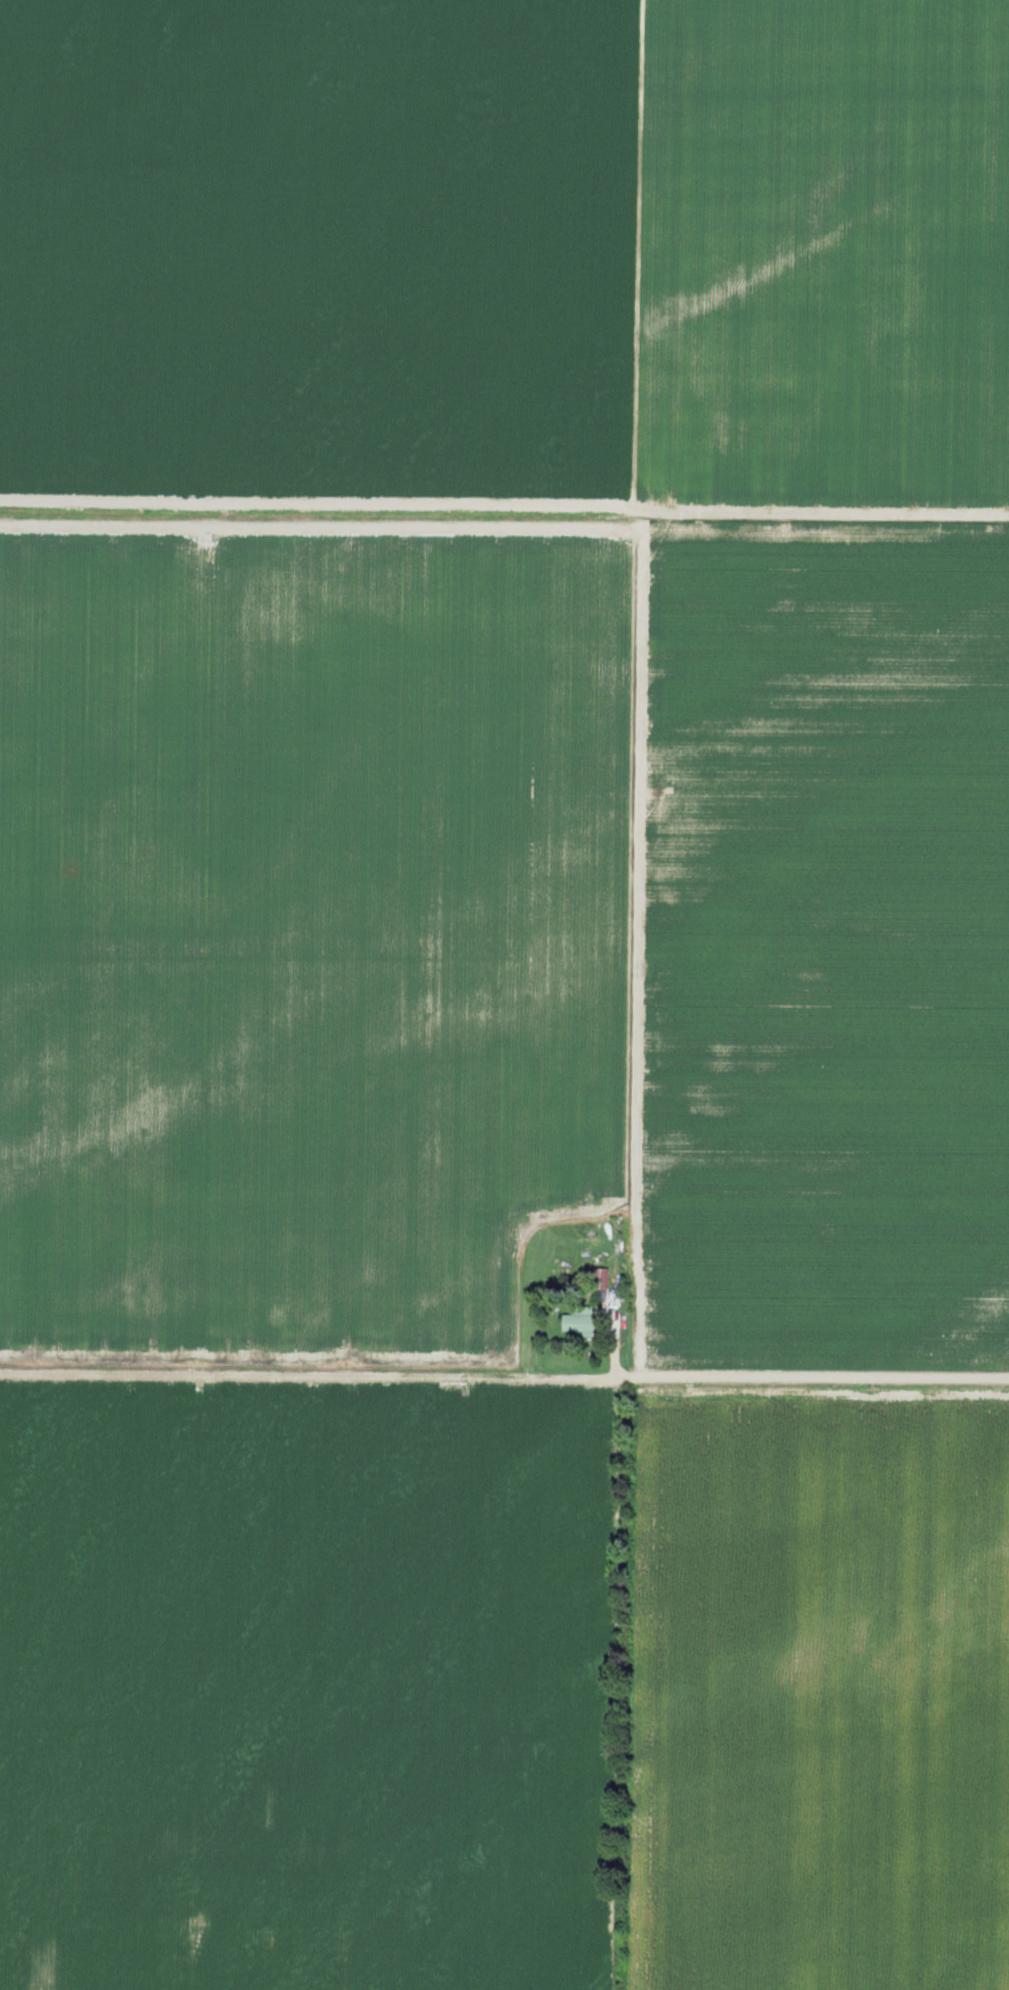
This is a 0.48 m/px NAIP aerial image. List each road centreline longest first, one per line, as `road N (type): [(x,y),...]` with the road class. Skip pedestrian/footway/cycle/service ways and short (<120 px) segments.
road 1 (residential): [(1008,1380),(0,1379)]

